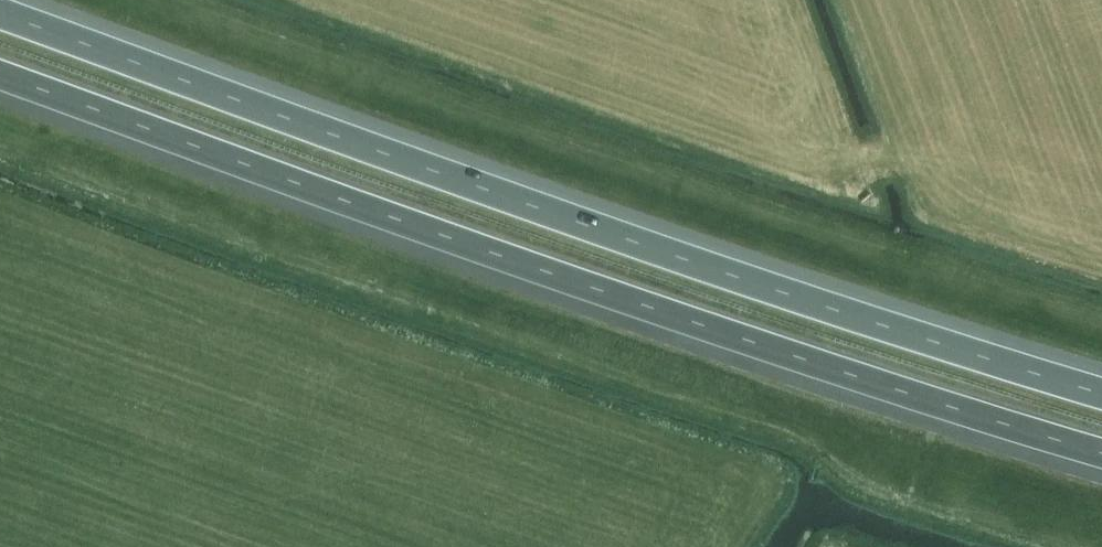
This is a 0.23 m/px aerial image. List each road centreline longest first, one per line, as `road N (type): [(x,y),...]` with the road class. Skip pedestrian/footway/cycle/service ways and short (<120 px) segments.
road 1 (motorway): [(1101,393),(551,212),(0,12)]
road 2 (motorway): [(0,73),(529,265),(1101,452)]

